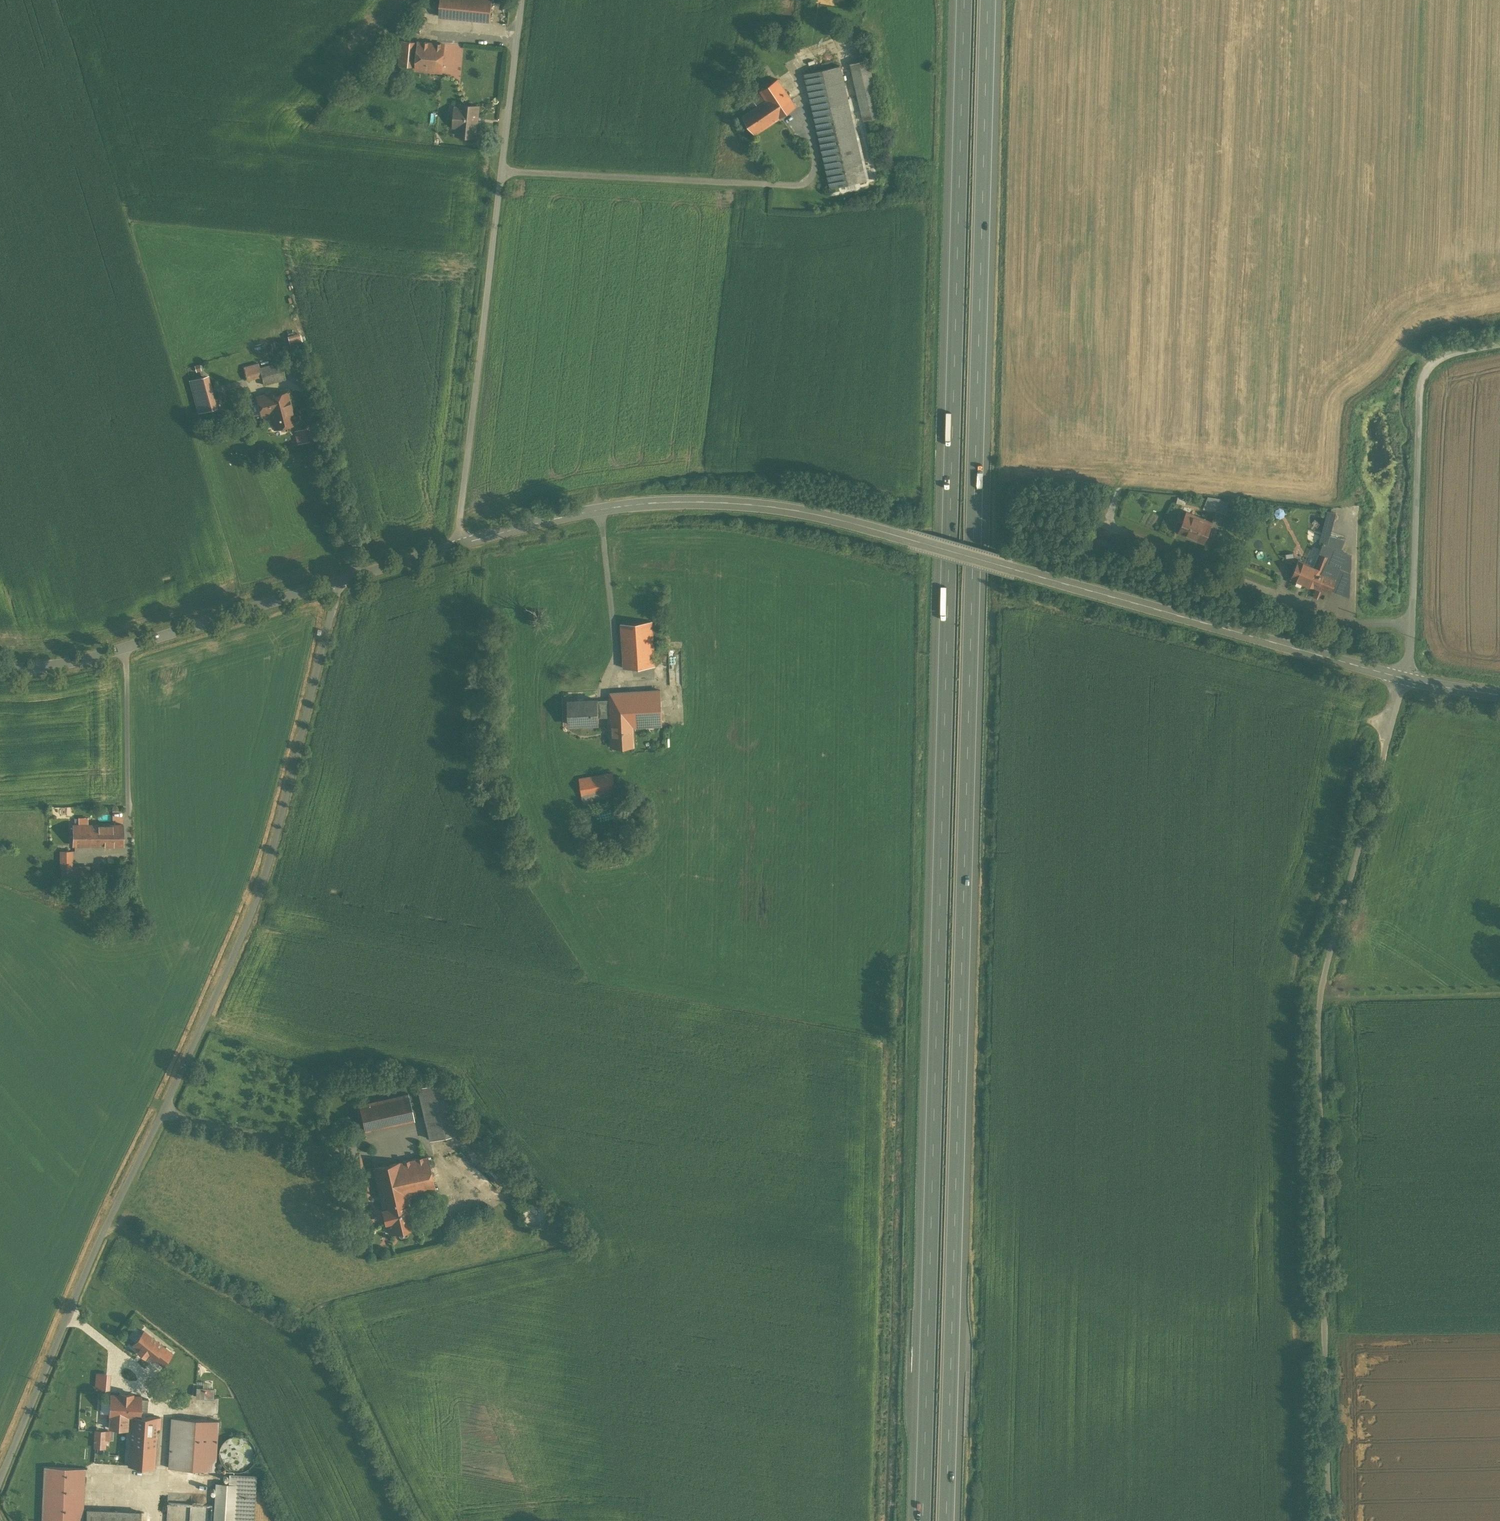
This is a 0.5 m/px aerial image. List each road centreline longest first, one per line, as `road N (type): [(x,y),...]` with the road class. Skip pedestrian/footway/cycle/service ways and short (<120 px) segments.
road 1 (motorway): [(964,0),(922,1520)]
road 2 (motorway): [(947,1520),(988,0)]
road 3 (tertiary): [(1405,680),(776,505),(640,503),(459,544)]
road 4 (unclassified): [(0,1476),(111,1212),(249,919),(341,581)]
road 5 (unclassified): [(1330,1520),(1318,1021),(1405,680)]
road 6 (unclassified): [(459,544),(523,0)]
road 7 (tertiary): [(341,581),(126,647),(0,667)]
road 8 (unclassified): [(1413,625),(1424,384),(1446,356),(1499,345)]
road 9 (unclassified): [(1413,625),(1338,618),(1109,522)]
road 10 (tertiary): [(459,544),(341,581)]

